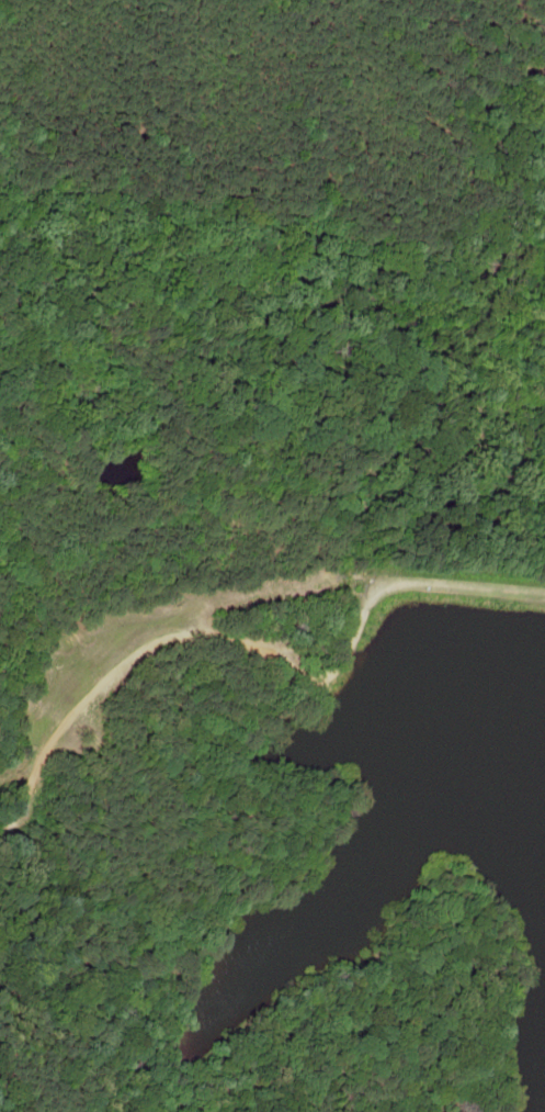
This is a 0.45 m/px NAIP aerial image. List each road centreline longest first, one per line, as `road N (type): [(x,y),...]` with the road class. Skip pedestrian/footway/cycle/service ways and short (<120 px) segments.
road 1 (residential): [(544,597),(394,581),(376,588),(332,669),(198,629),(134,653),(35,764),(20,816),(0,836)]

